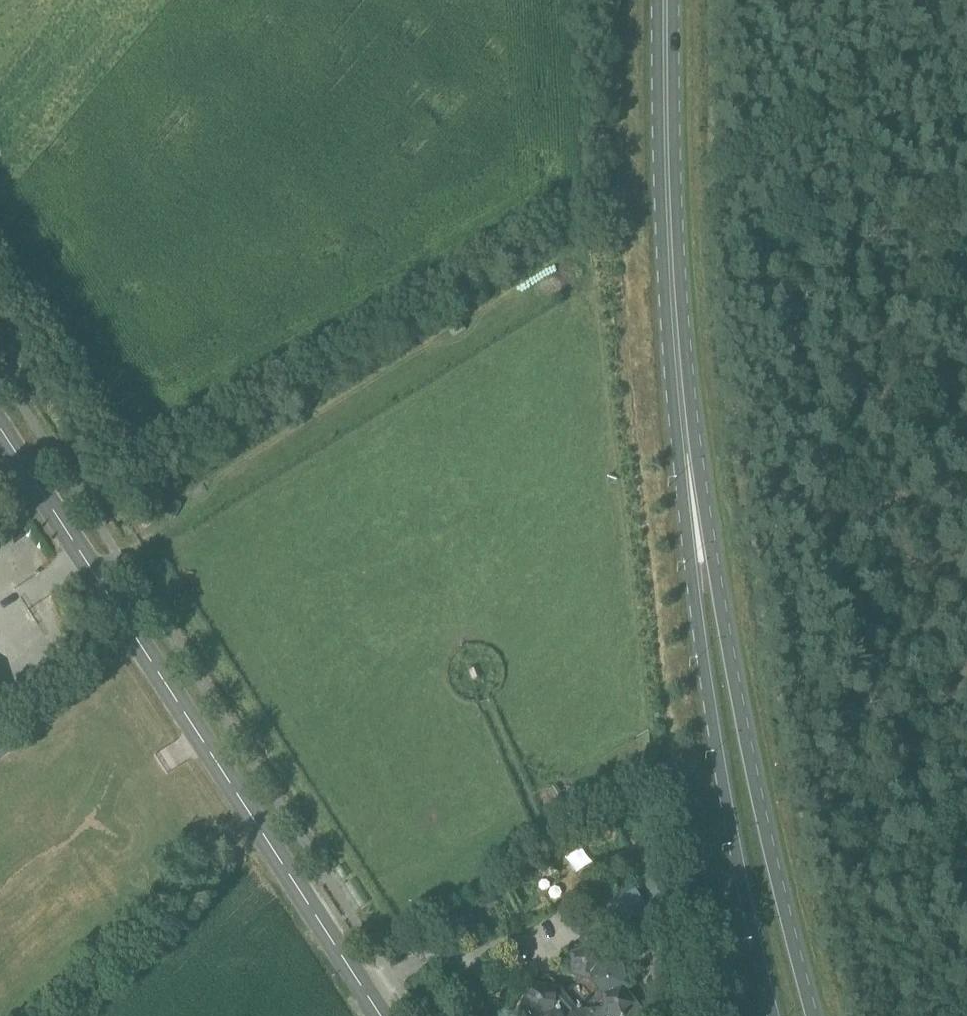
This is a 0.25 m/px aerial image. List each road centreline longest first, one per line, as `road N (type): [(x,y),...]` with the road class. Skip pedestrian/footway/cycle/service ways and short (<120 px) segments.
road 1 (primary): [(812,1015),(724,627),(669,203)]
road 2 (primary): [(669,203),(666,328),(689,550),(739,873),(772,1015)]
road 3 (secondary): [(381,1015),(0,425)]
road 4 (primary): [(669,203),(667,0)]

